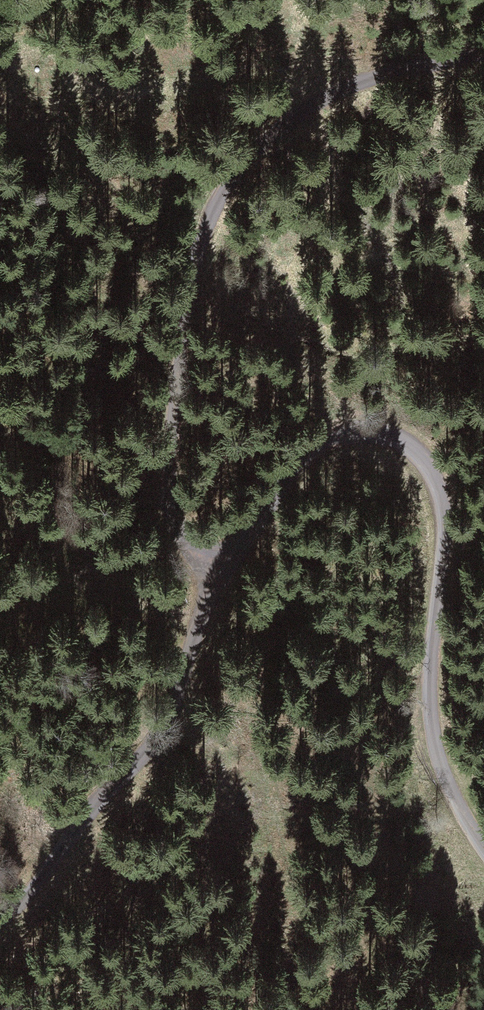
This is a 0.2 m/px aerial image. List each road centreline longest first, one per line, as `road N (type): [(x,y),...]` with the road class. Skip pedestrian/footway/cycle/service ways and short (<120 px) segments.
road 1 (track): [(483,843),(448,792),(430,705),(442,532),(436,484),(406,447),(376,433),(339,436),(299,457),(233,555),(186,543),(166,498),(178,415),(170,377),(213,209),(290,121),(376,73),(483,54)]
road 2 (track): [(233,555),(52,885),(0,919)]

